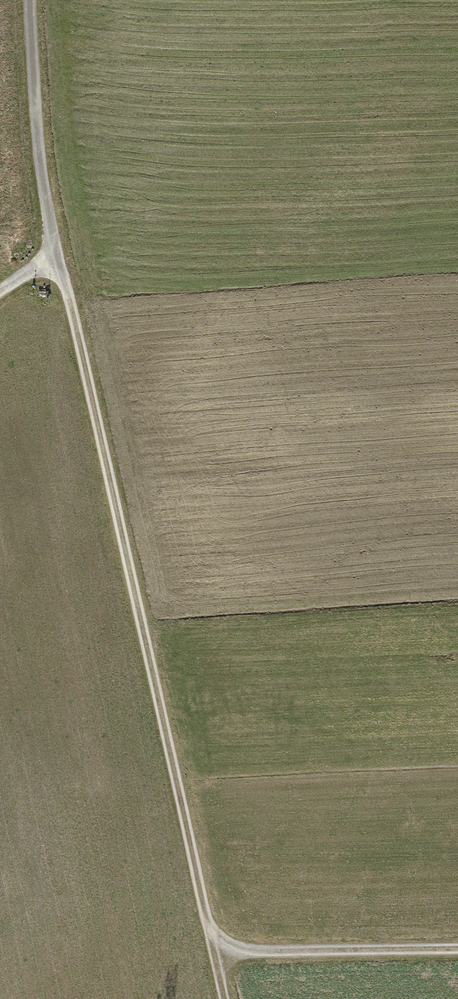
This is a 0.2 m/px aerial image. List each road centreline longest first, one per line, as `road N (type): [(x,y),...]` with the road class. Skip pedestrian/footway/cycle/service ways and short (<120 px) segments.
road 1 (track): [(56,250),(224,998)]
road 2 (track): [(30,0),(40,164),(56,250)]
road 3 (track): [(457,952),(214,955)]

